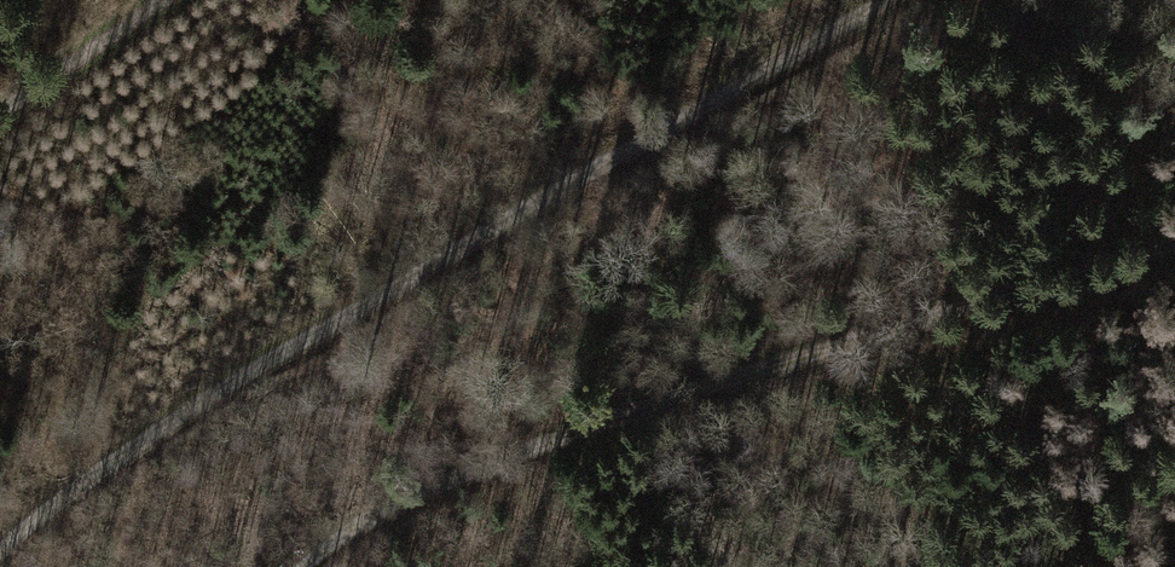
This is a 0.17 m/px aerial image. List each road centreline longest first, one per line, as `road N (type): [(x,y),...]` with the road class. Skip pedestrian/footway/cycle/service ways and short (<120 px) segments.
road 1 (track): [(881,0),(151,438),(0,561)]
road 2 (track): [(1174,233),(742,370),(385,512),(302,566)]
road 3 (track): [(177,0),(0,118)]

